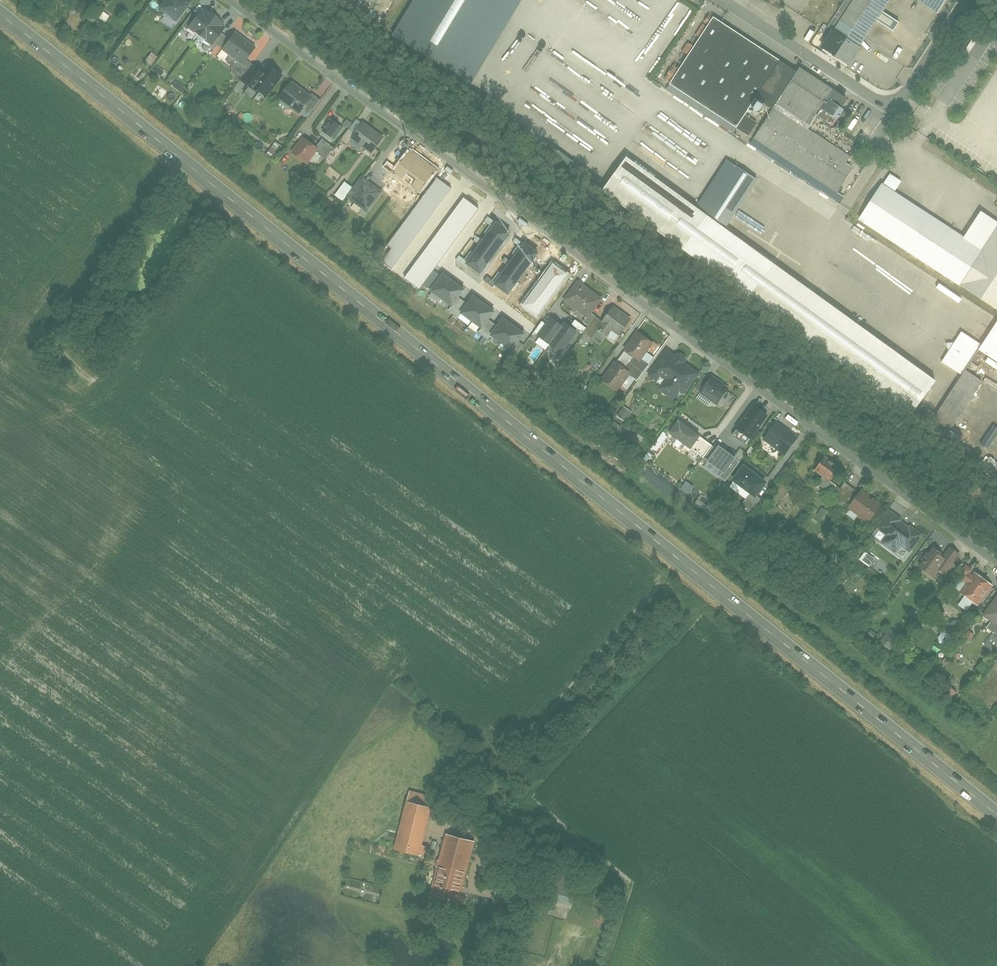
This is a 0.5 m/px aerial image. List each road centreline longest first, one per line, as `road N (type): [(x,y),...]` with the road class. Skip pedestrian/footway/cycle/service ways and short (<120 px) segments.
road 1 (primary): [(0,13),(996,813)]
road 2 (residential): [(996,561),(235,0)]
road 3 (residential): [(971,0),(914,90),(892,102),(865,94),(720,0)]

